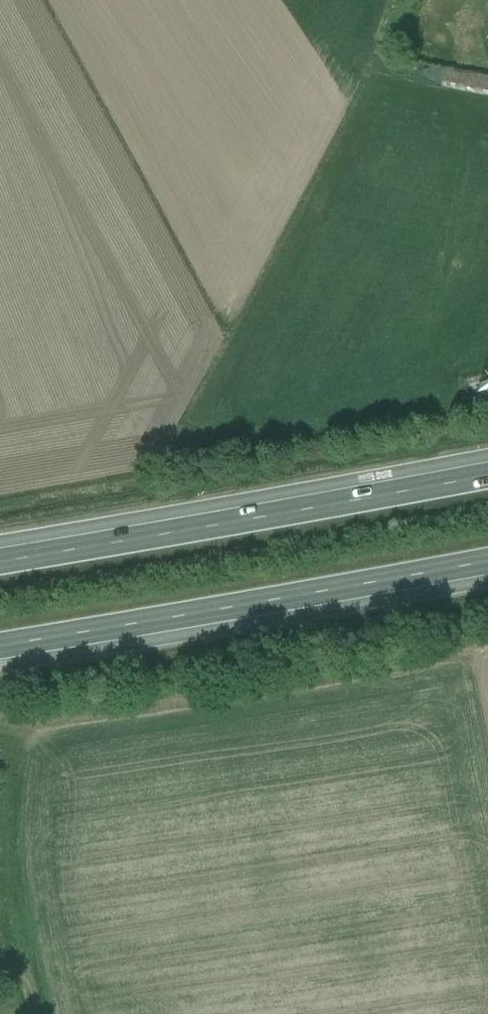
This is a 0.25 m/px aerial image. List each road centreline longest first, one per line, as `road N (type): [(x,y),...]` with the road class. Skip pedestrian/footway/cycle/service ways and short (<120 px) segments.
road 1 (track): [(0,731),(78,709),(487,643)]
road 2 (primary): [(487,474),(0,561)]
road 3 (primary): [(0,646),(487,561)]
road 4 (track): [(37,1013),(0,821),(4,730)]

